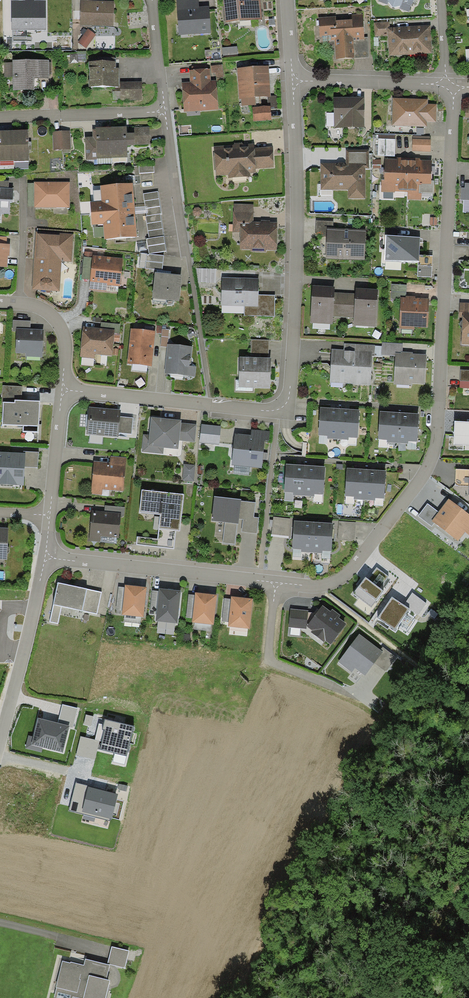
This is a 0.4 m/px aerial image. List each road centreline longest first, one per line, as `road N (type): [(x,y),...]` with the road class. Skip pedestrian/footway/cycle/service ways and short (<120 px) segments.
road 1 (residential): [(448,84),(438,411),(424,475),(342,579),(278,584)]
road 2 (residential): [(63,390),(266,411),(290,402),(294,81)]
road 3 (residential): [(278,584),(45,555)]
road 4 (residential): [(0,741),(45,555)]
road 5 (track): [(325,583),(329,596),(468,705)]
road 6 (residential): [(0,117),(164,112)]
road 7 (track): [(468,861),(378,997)]
road 8 (residential): [(278,584),(269,661),(341,690)]
road 9 (residential): [(448,84),(294,81)]
road 10 (residential): [(186,257),(164,112)]
road 11 (residential): [(63,390),(66,345),(57,322),(42,310),(0,304)]
road 12 (residential): [(48,517),(63,390)]

